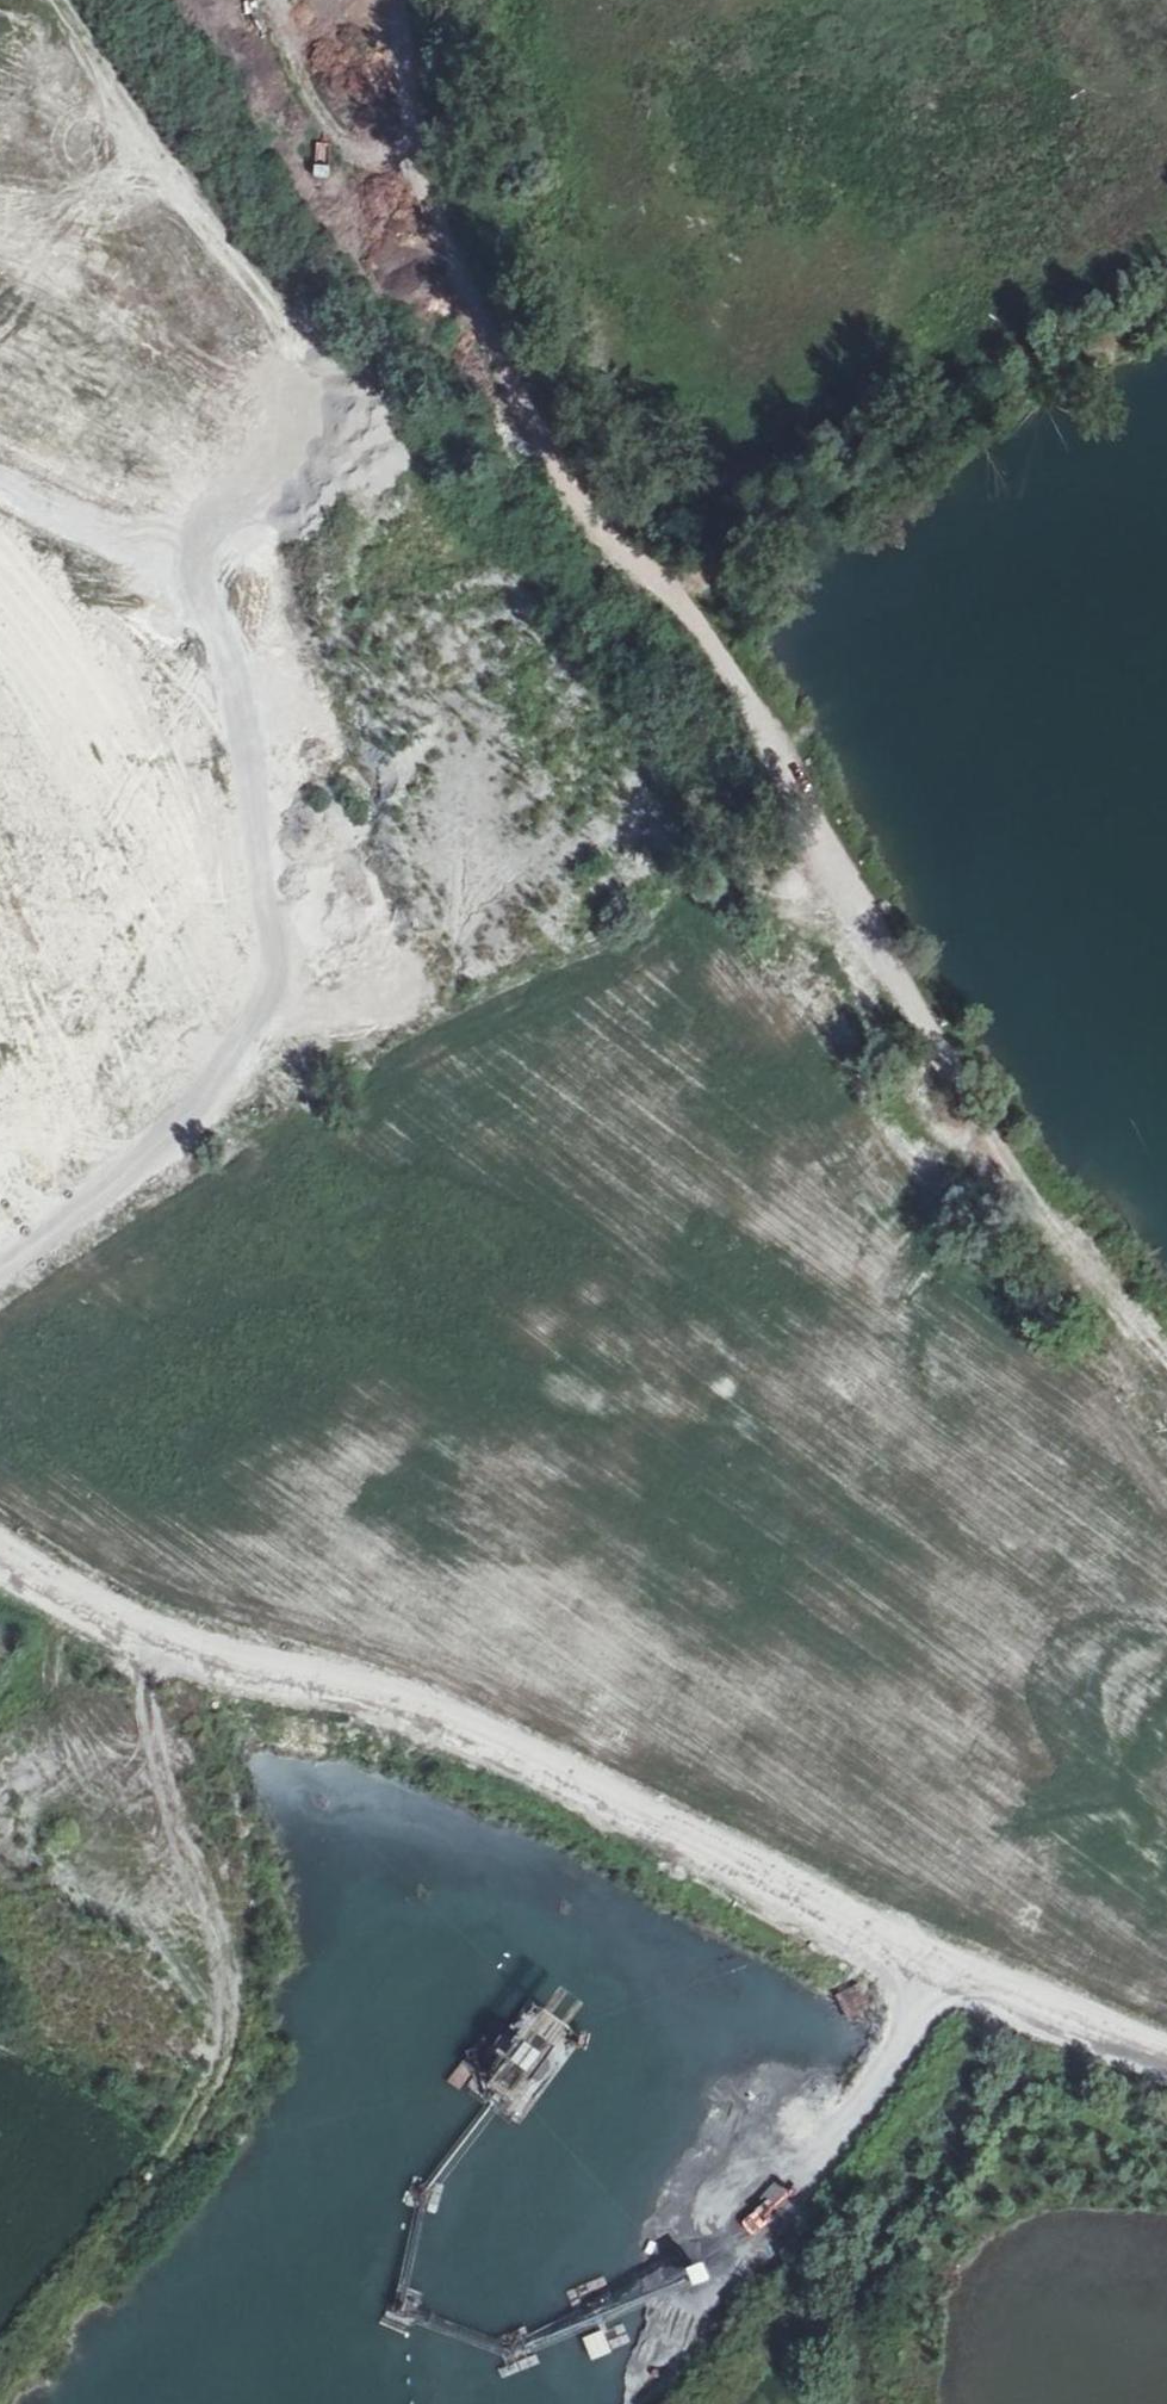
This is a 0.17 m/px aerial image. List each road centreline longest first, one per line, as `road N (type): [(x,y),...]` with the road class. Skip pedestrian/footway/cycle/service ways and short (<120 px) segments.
road 1 (track): [(1166,1468),(976,1143),(700,635),(457,303),(405,120),(391,0)]
road 2 (unclassified): [(1166,2061),(803,1905),(570,1779),(265,1676),(132,1643),(0,1557)]

